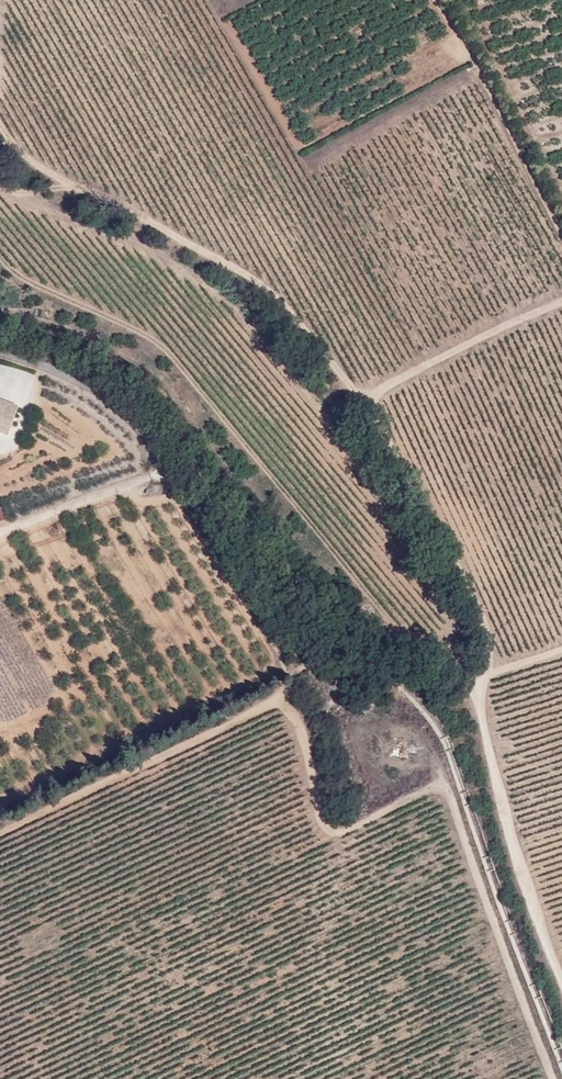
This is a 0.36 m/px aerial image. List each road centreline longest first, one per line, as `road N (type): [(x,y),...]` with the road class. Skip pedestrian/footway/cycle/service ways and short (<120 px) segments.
road 1 (track): [(172,464),(300,674),(334,662),(364,675),(480,684),(506,811),(561,981)]
road 2 (track): [(548,1078),(444,782),(334,835),(320,813),(299,725),(278,703)]
road 3 (track): [(278,703),(0,833)]
road 4 (residential): [(0,343),(106,392),(172,464)]
road 5 (track): [(0,524),(172,464)]

